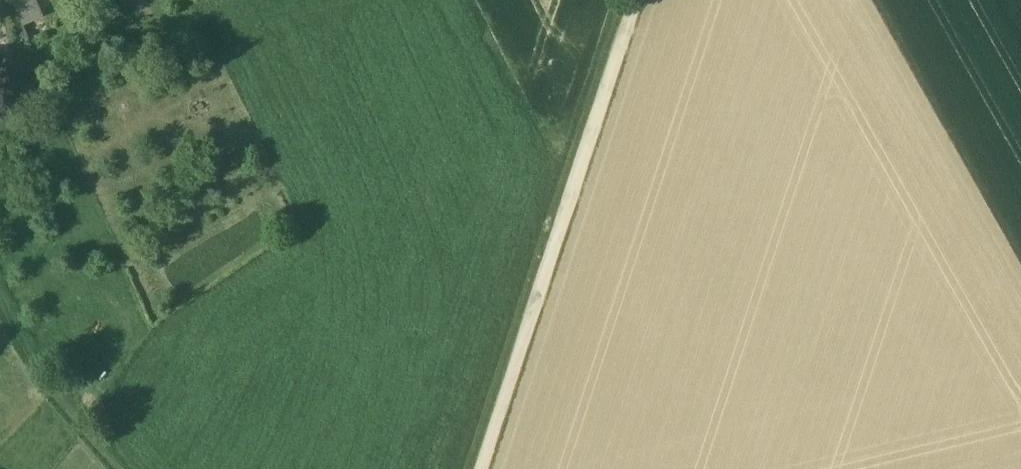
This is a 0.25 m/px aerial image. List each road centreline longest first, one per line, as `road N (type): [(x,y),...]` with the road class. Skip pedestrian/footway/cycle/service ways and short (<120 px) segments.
road 1 (track): [(483,468),(634,0)]
road 2 (track): [(118,468),(58,384),(0,269)]

